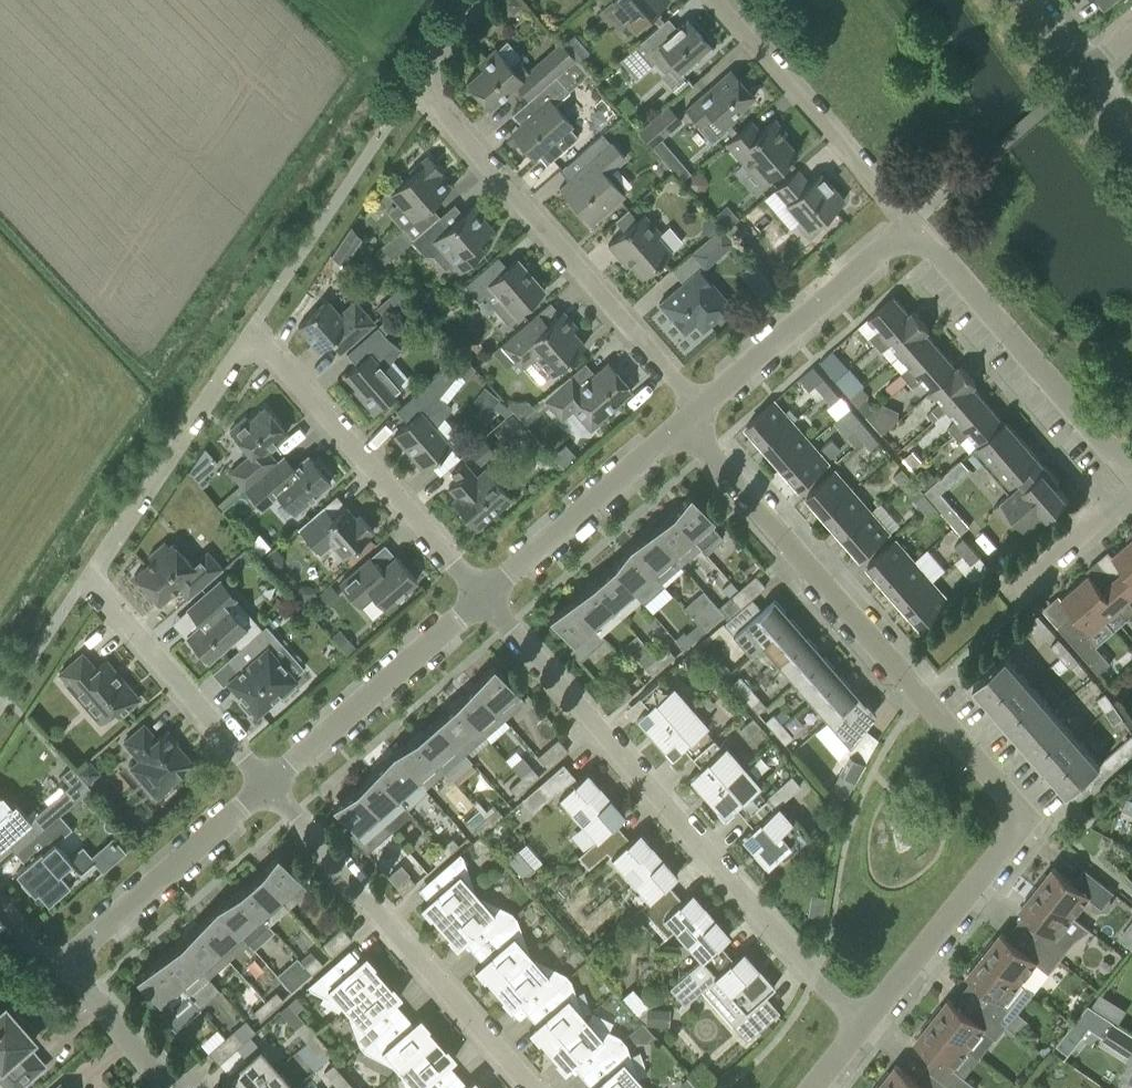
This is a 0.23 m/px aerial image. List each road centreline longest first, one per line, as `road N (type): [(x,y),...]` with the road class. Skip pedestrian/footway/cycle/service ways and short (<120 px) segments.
road 1 (residential): [(858,1022),(1028,817),(683,425)]
road 2 (residential): [(269,787),(88,575),(253,329)]
road 3 (residential): [(858,1022),(486,598)]
road 4 (residential): [(702,411),(415,82),(467,0)]
road 5 (residential): [(535,1087),(269,787)]
road 6 (residential): [(486,598),(253,329)]
road 7 (residential): [(1131,468),(909,224)]
road 8 (residential): [(909,224),(711,0)]
road 9 (residential): [(269,787),(486,598)]
road 10 (residential): [(702,411),(909,224)]
road 11 (residential): [(63,966),(269,787)]
road 12 (residential): [(486,598),(683,425)]
road 13 (residential): [(170,1087),(63,966)]
road 14 (residential): [(1015,589),(1131,488)]

